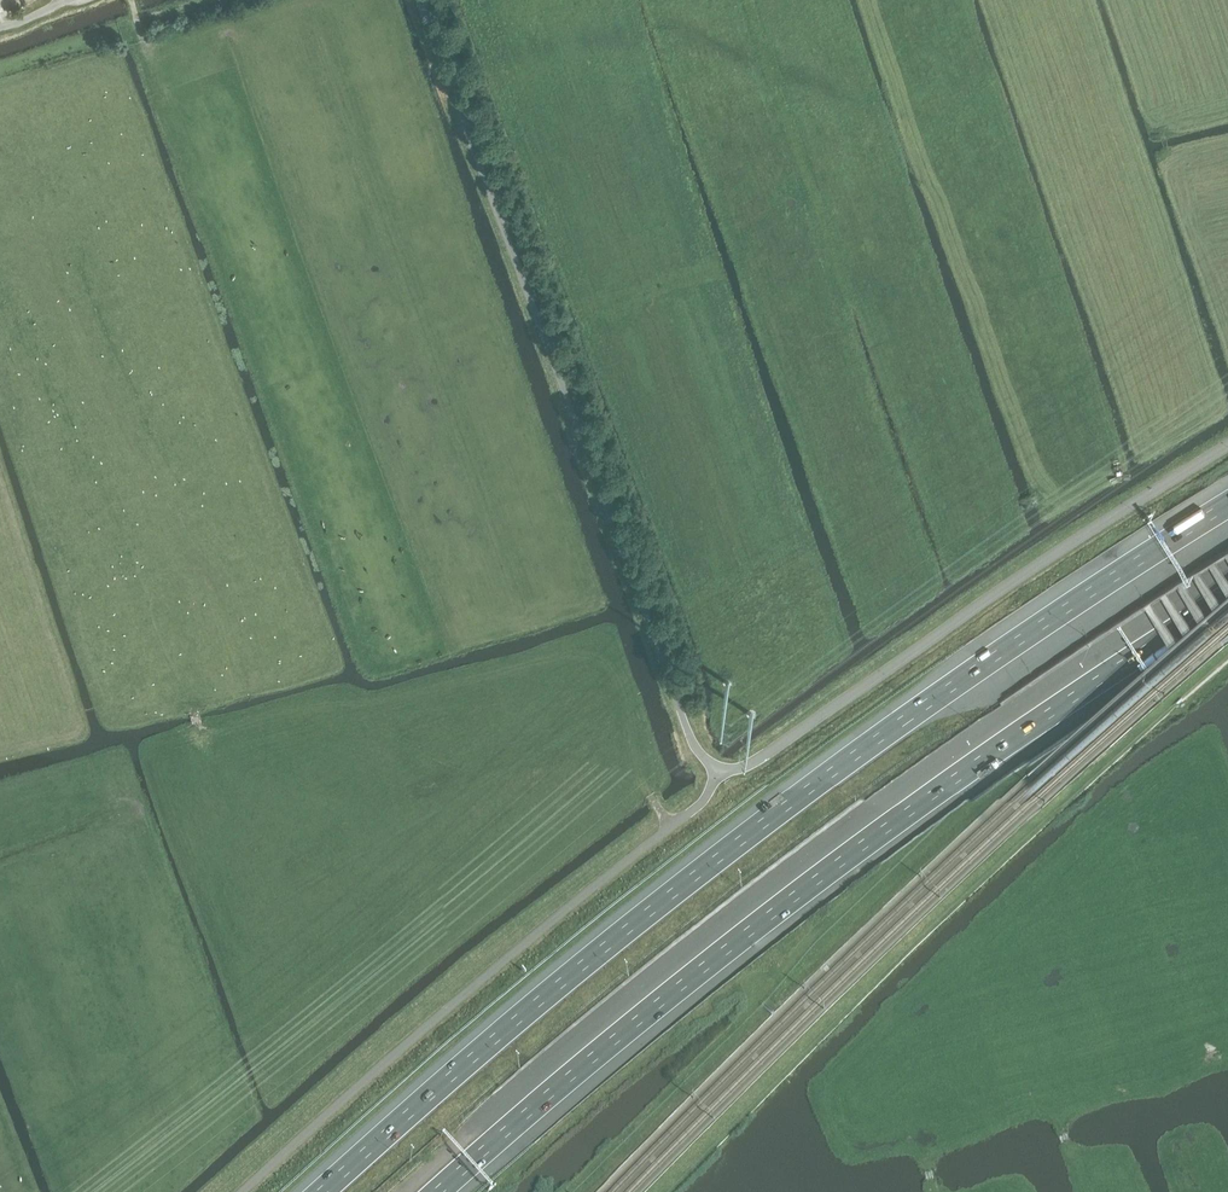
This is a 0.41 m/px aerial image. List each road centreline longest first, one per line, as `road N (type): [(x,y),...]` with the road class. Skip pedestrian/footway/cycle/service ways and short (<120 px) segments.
road 1 (unclassified): [(1227,448),(745,767),(720,771),(697,750),(420,0)]
road 2 (motorway): [(1227,505),(764,820),(620,929),(322,1191)]
road 3 (motorway): [(434,1191),(815,876),(1227,598)]

